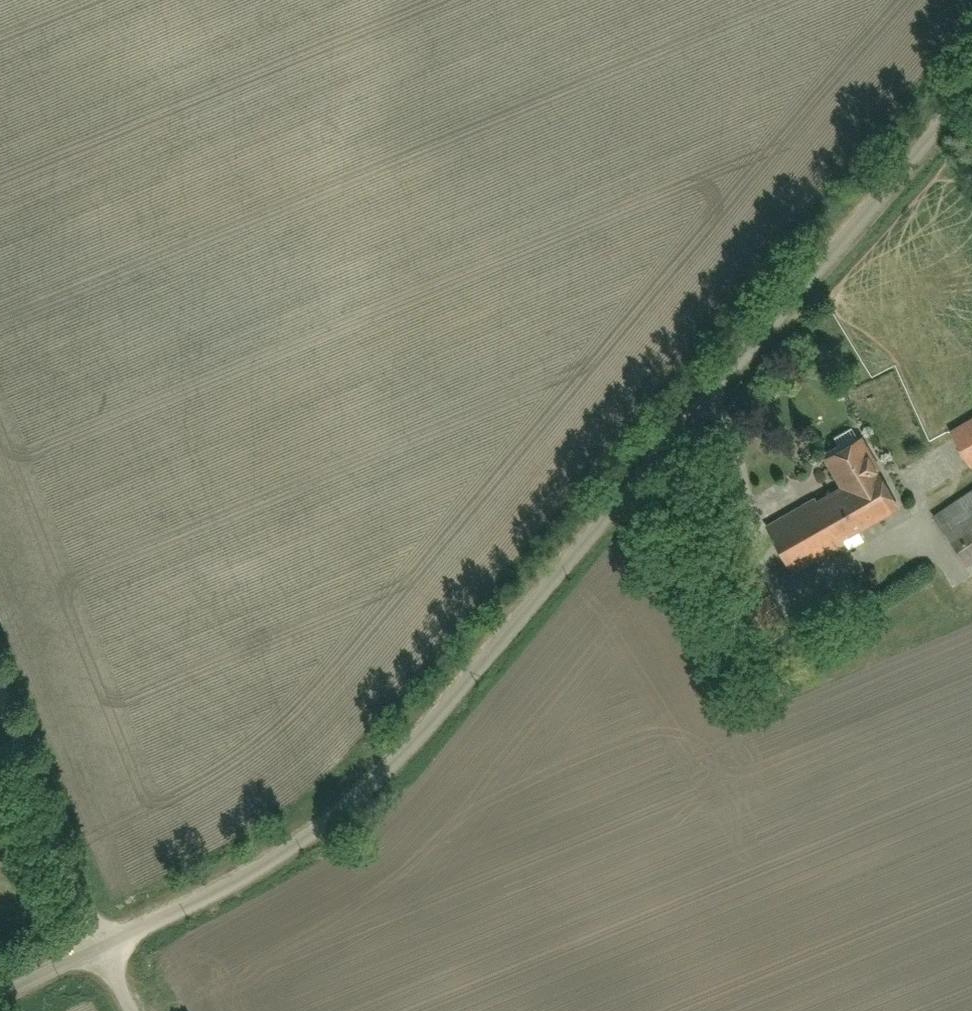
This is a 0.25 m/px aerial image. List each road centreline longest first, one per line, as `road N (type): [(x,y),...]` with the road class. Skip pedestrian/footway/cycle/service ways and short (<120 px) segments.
road 1 (residential): [(971,78),(736,350),(380,787),(243,878),(104,952)]

